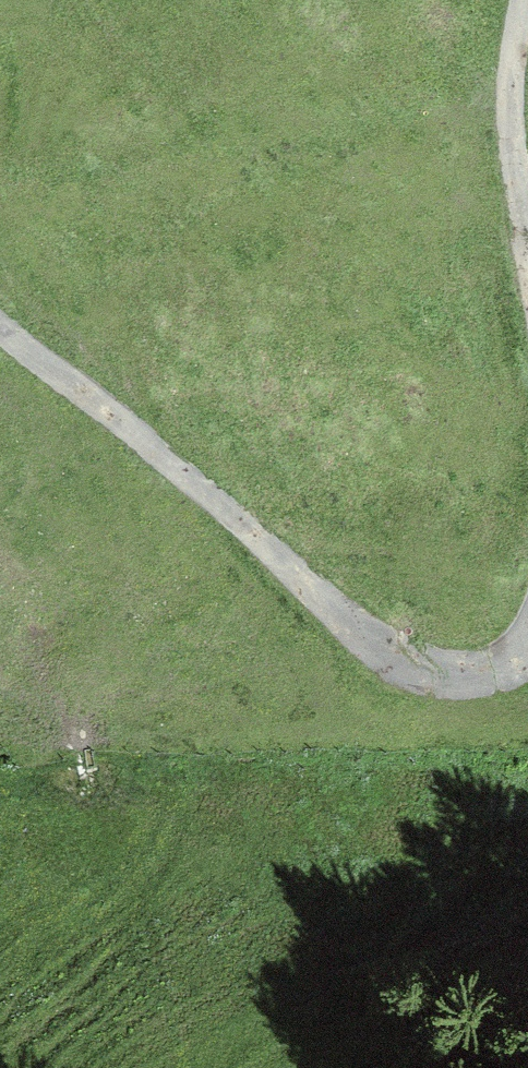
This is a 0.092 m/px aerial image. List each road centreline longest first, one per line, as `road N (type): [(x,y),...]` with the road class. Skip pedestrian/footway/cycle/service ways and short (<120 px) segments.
road 1 (unclassified): [(0,325),(140,420),(403,646),(450,675),(513,688),(527,671)]
road 2 (track): [(0,725),(513,688)]

